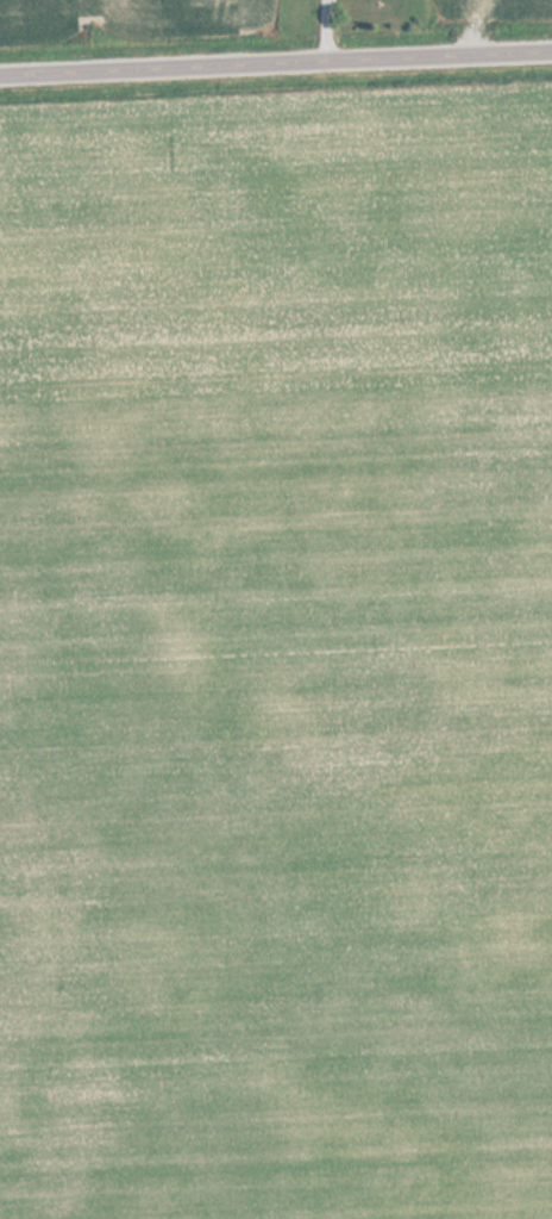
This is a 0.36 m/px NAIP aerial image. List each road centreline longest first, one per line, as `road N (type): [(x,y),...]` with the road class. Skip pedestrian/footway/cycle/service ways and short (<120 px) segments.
road 1 (residential): [(0,75),(551,51)]

